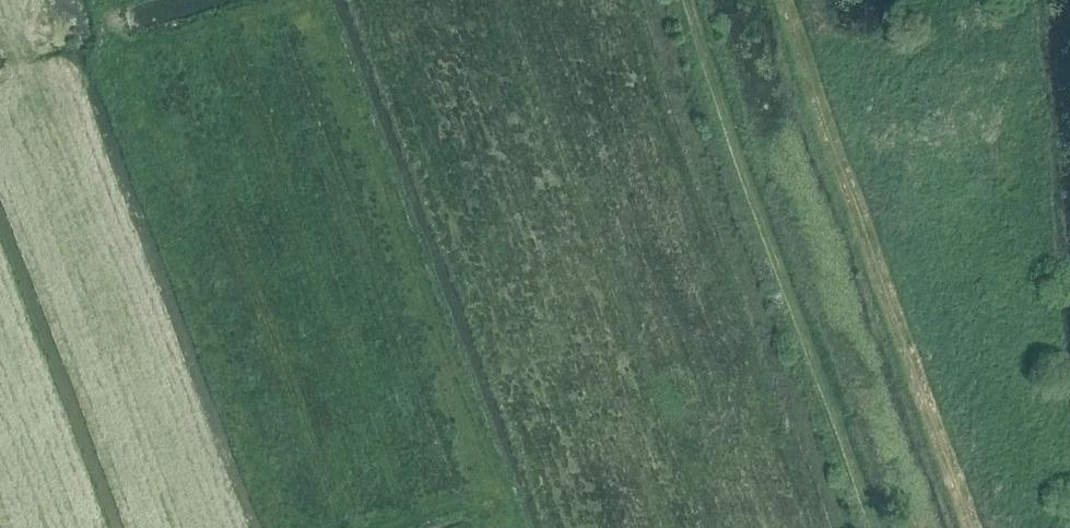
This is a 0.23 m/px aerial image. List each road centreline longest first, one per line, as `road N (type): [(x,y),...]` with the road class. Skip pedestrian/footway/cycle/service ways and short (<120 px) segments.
road 1 (track): [(698,0),(884,527)]

